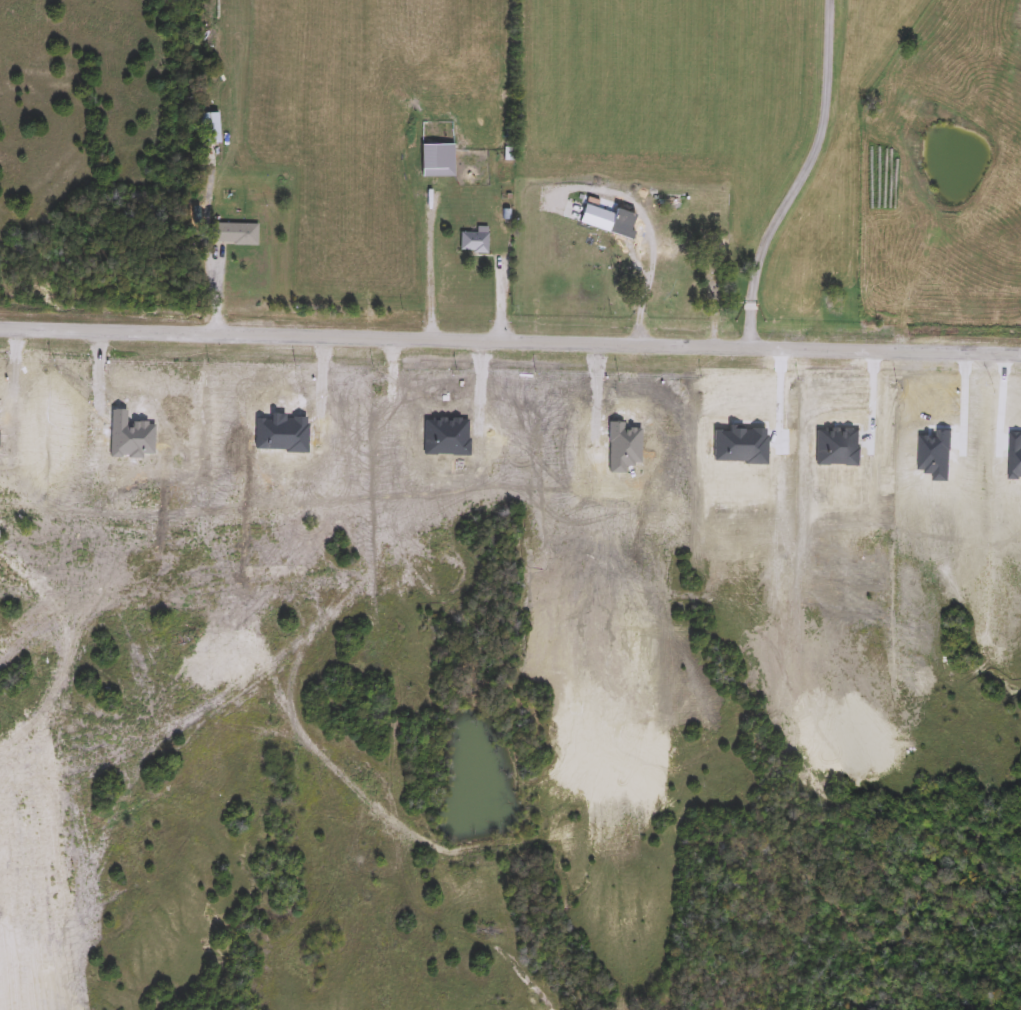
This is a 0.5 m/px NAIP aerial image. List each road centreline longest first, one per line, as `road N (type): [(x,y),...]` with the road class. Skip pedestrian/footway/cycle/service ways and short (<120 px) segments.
road 1 (residential): [(0,327),(1020,352)]

